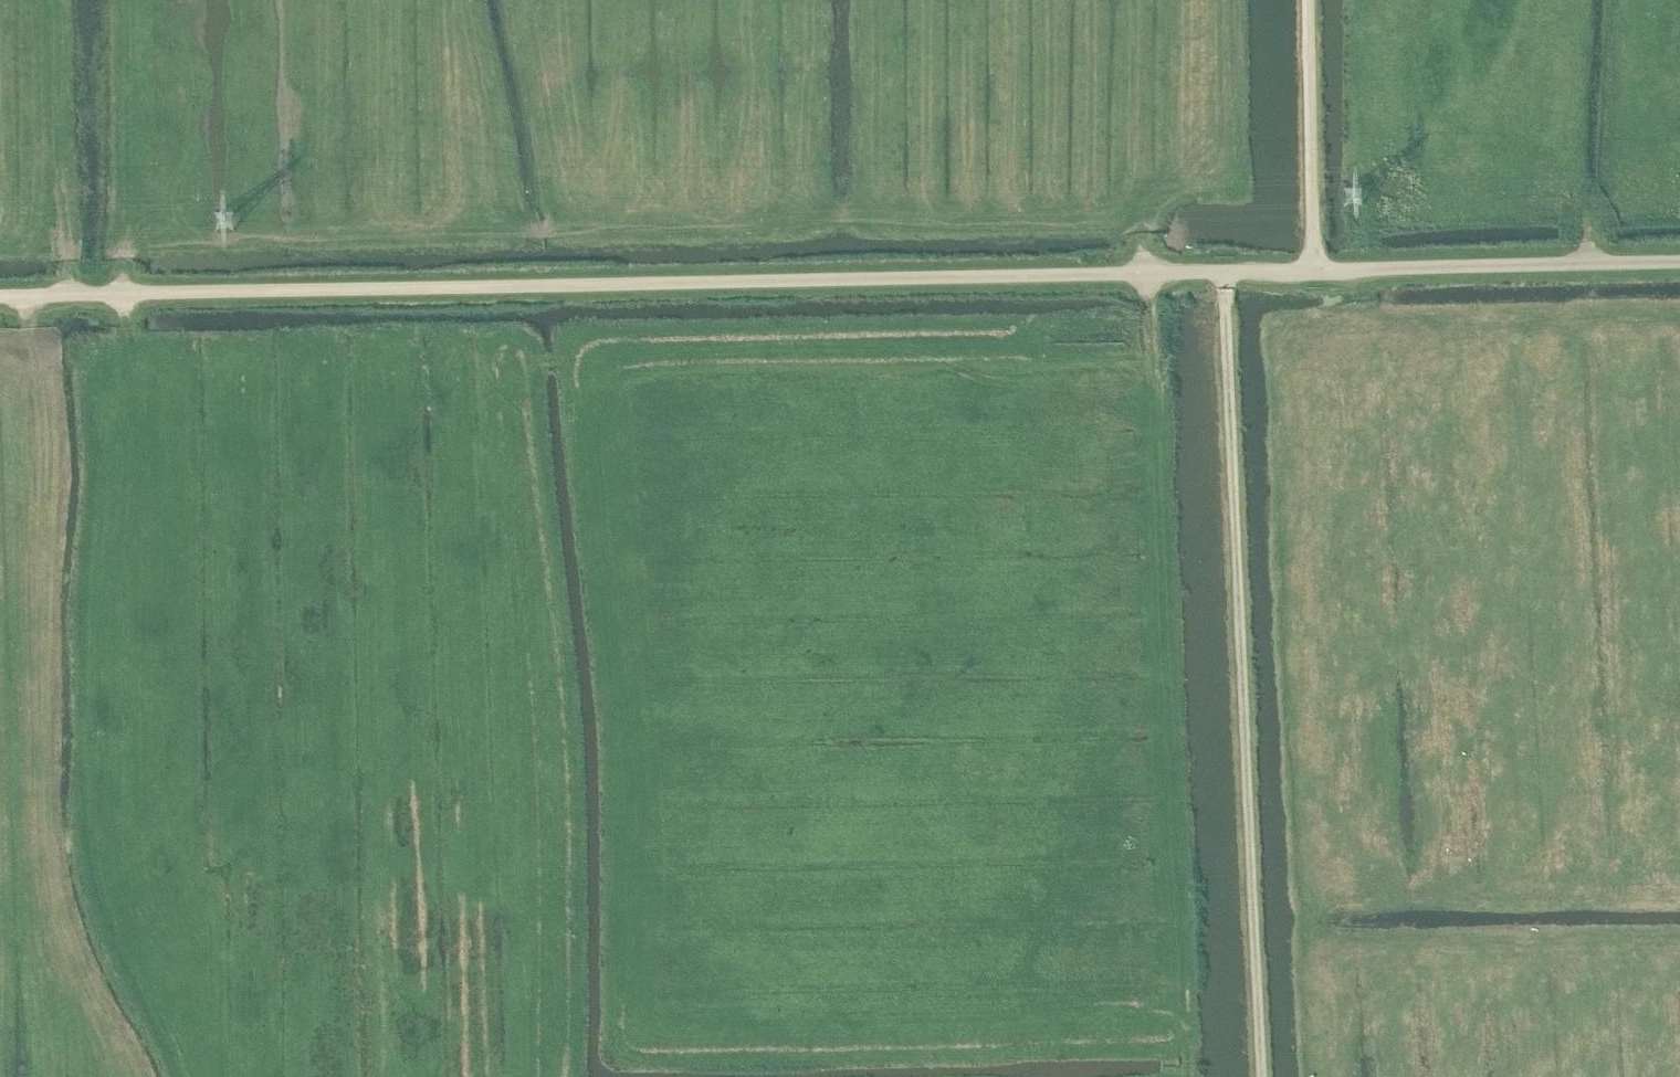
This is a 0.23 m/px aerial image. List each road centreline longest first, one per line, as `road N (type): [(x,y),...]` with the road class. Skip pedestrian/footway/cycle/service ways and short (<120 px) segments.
road 1 (unclassified): [(0,297),(1312,271)]
road 2 (track): [(1261,1076),(1223,272)]
road 3 (unclassified): [(1312,271),(1679,262)]
road 4 (unclassified): [(1312,271),(1307,0)]

